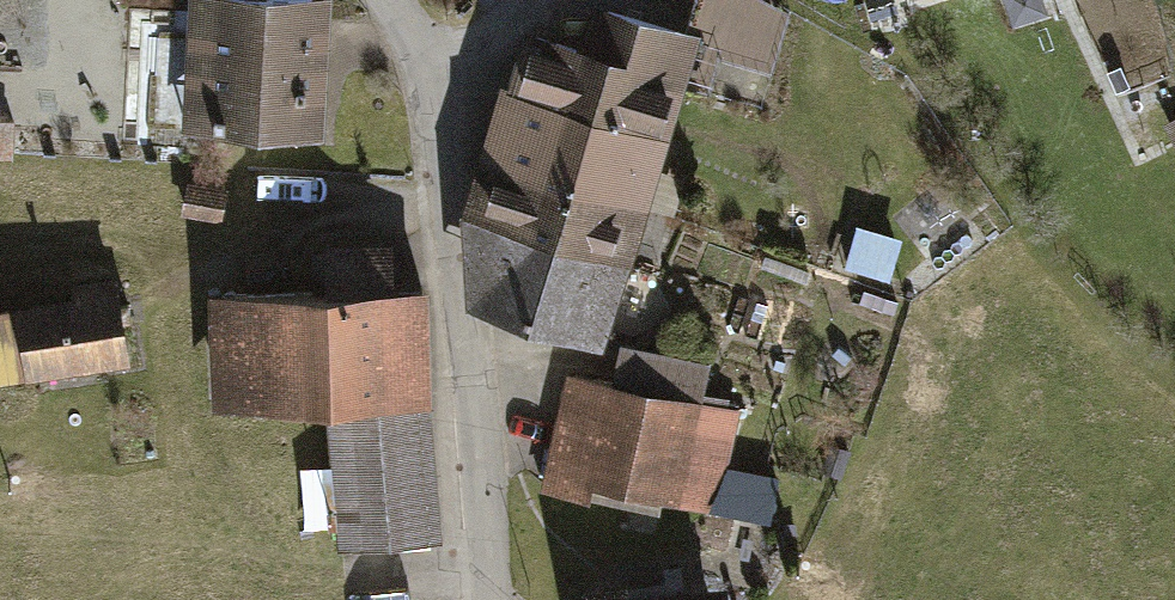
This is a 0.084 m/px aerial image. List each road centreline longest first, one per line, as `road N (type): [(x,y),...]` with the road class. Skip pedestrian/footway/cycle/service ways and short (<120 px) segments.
road 1 (unclassified): [(483,599),(438,158),(414,41),(390,0)]

